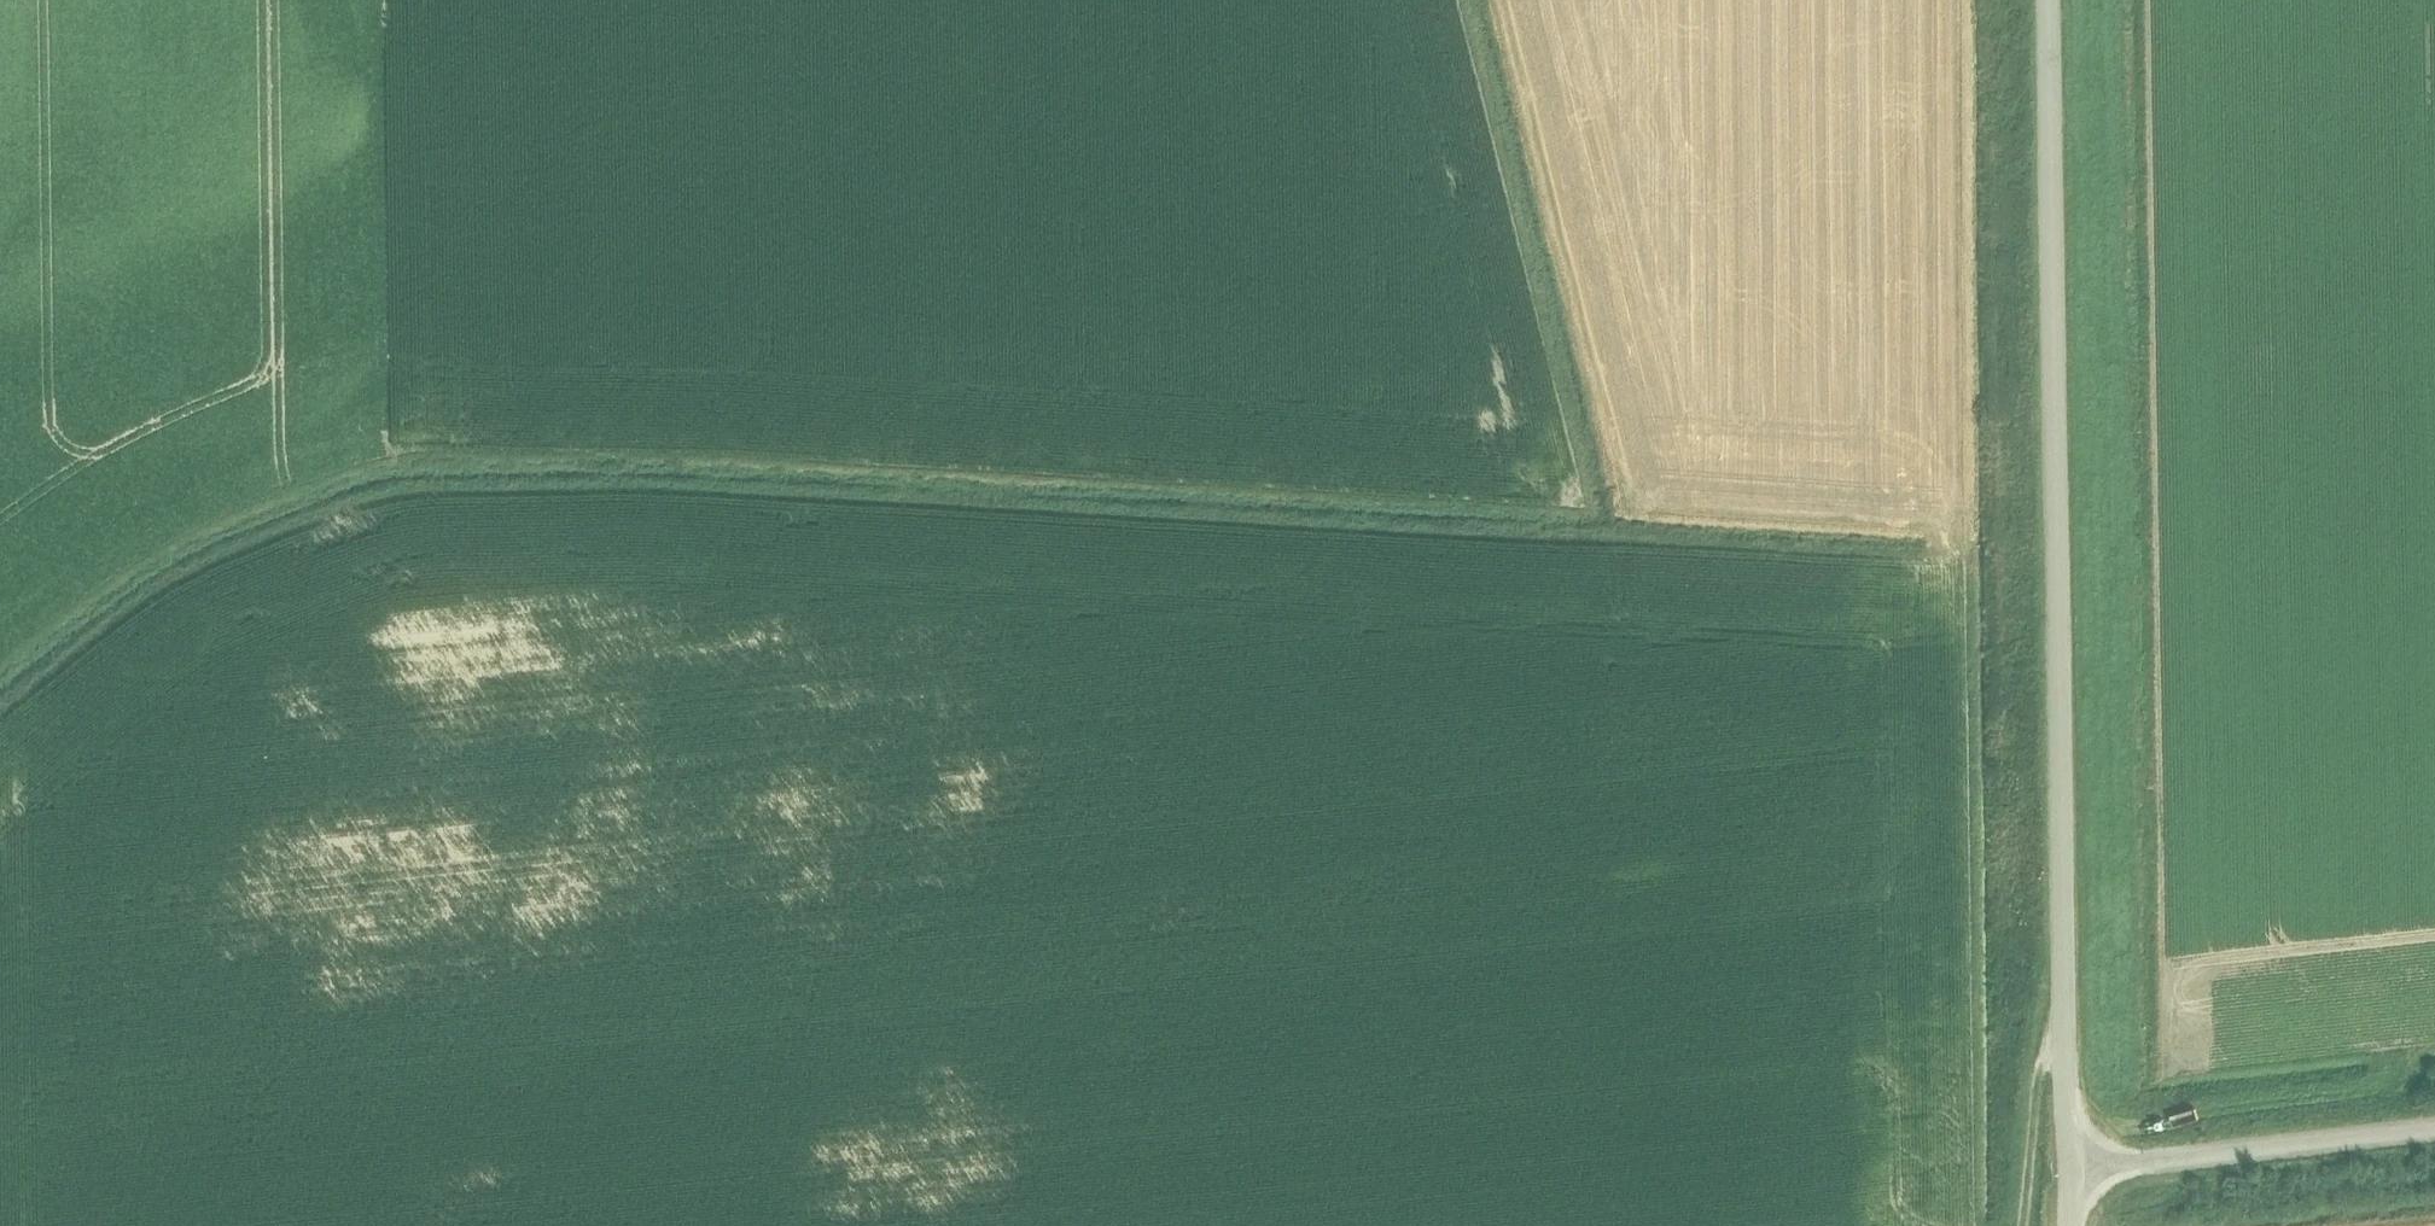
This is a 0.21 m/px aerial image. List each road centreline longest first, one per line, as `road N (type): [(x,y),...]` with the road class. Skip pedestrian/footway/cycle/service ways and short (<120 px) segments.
road 1 (unclassified): [(2069,1168),(2051,0)]
road 2 (unclassified): [(2434,1129),(2069,1168)]

